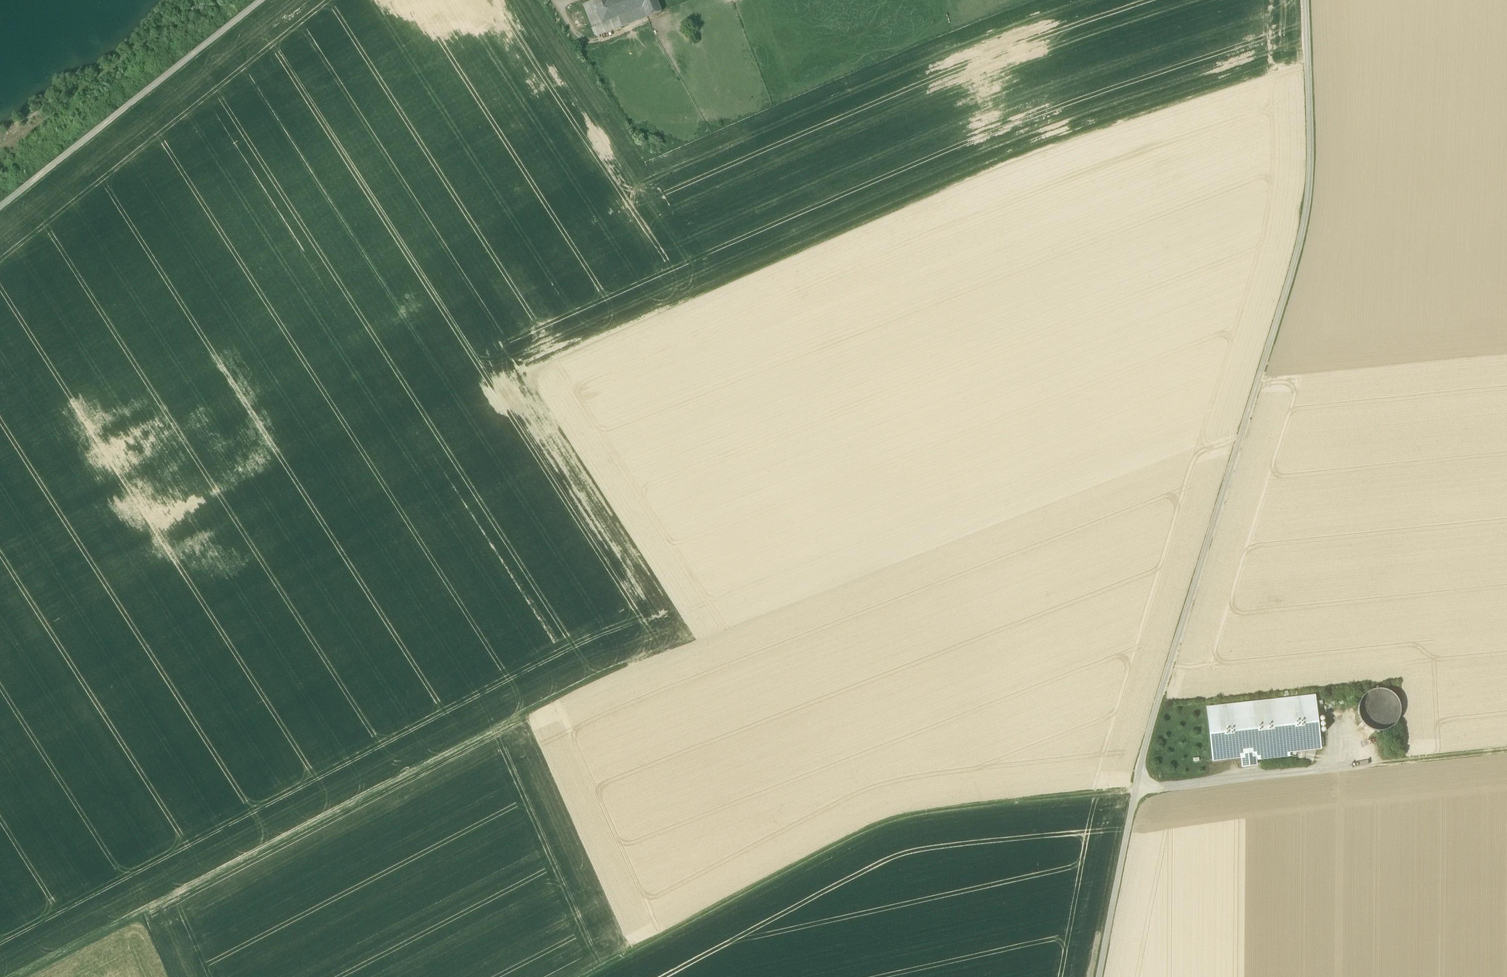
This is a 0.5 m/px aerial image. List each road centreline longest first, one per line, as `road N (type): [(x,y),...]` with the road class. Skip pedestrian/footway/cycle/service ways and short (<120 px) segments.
road 1 (residential): [(1099,976),(1164,676),(1297,250),(1309,179),(1303,0)]
road 2 (track): [(1136,789),(891,817),(582,976)]
road 3 (track): [(1136,789),(1506,754)]
road 4 (unclassified): [(0,205),(260,0)]

